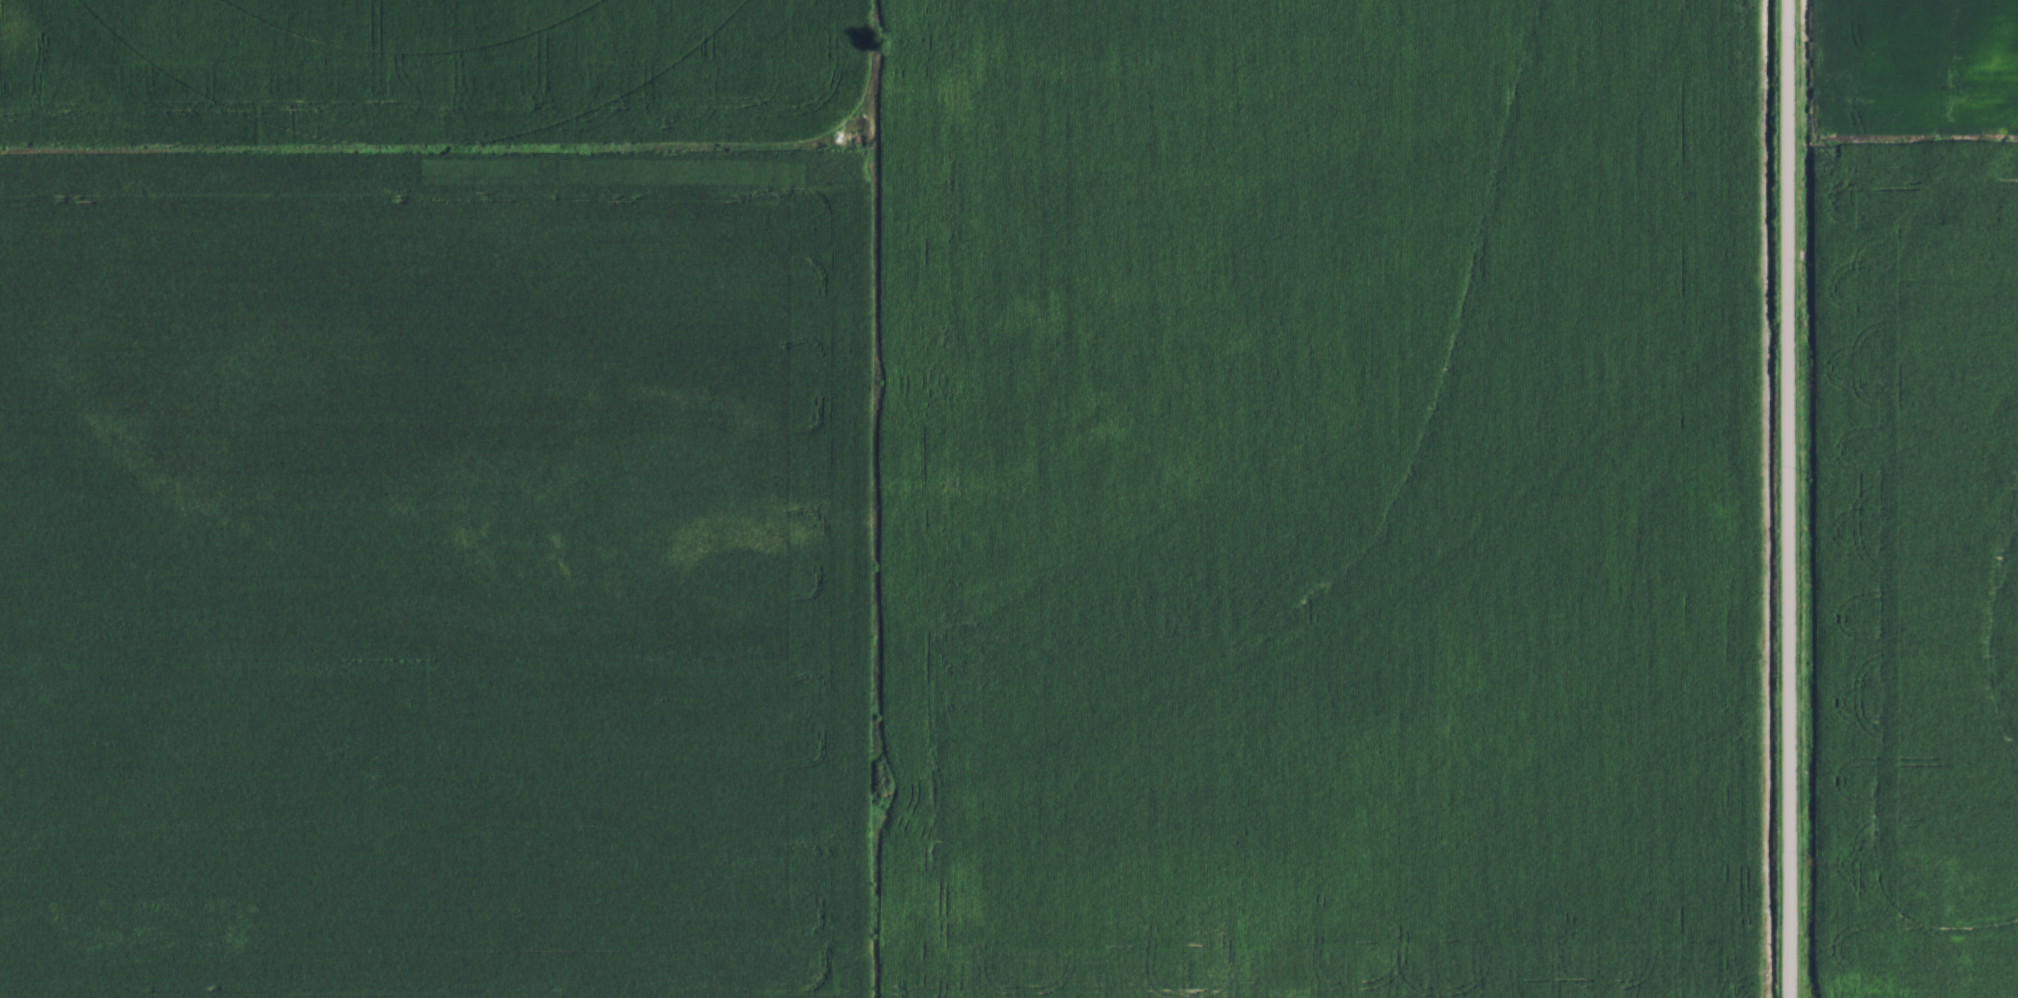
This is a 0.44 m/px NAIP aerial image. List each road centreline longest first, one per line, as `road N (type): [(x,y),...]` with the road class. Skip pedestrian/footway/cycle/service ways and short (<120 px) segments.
road 1 (residential): [(1790,997),(1787,0)]

